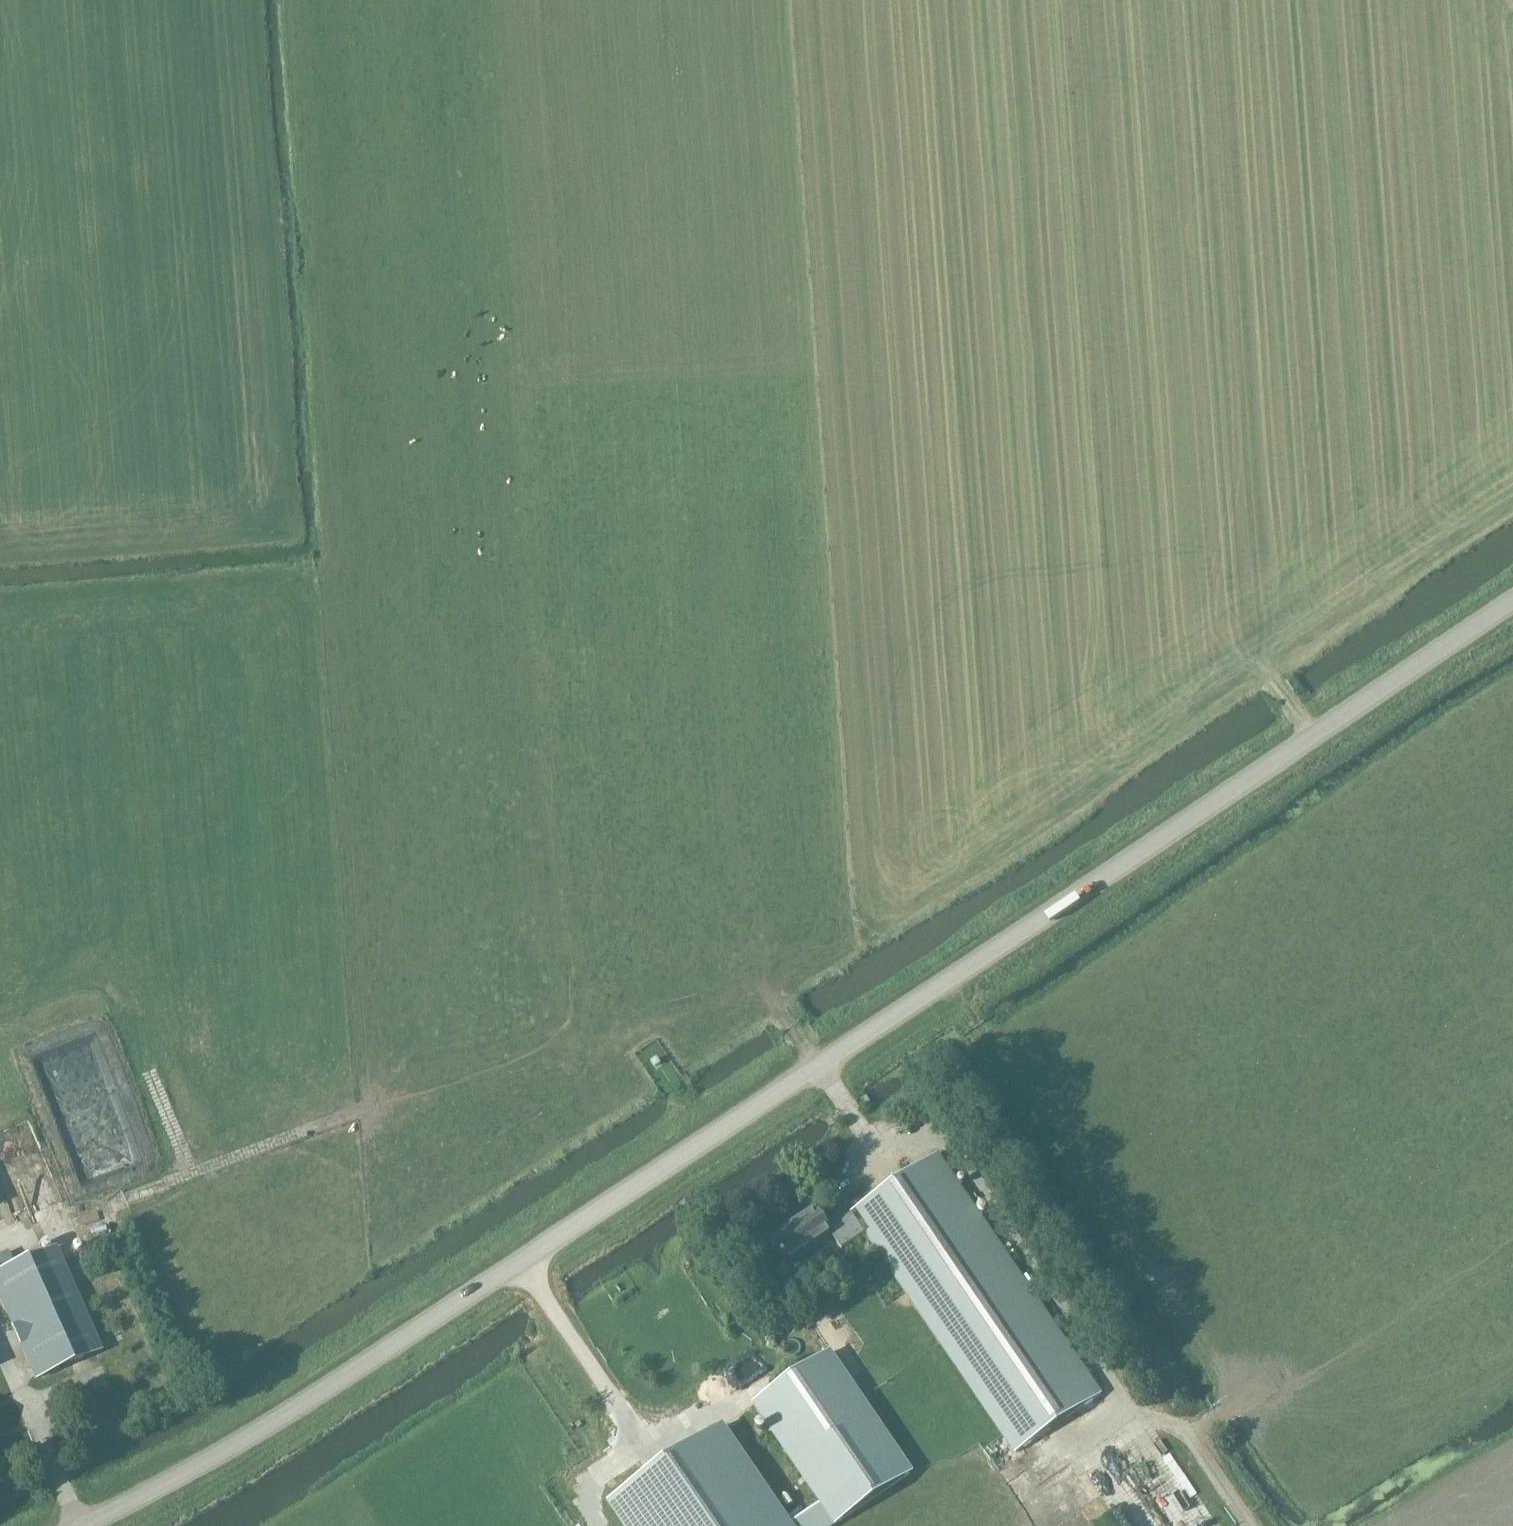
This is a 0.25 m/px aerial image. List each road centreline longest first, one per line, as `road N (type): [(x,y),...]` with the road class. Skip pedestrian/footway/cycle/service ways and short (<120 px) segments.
road 1 (unclassified): [(83,1525),(257,1432),(1512,602)]

